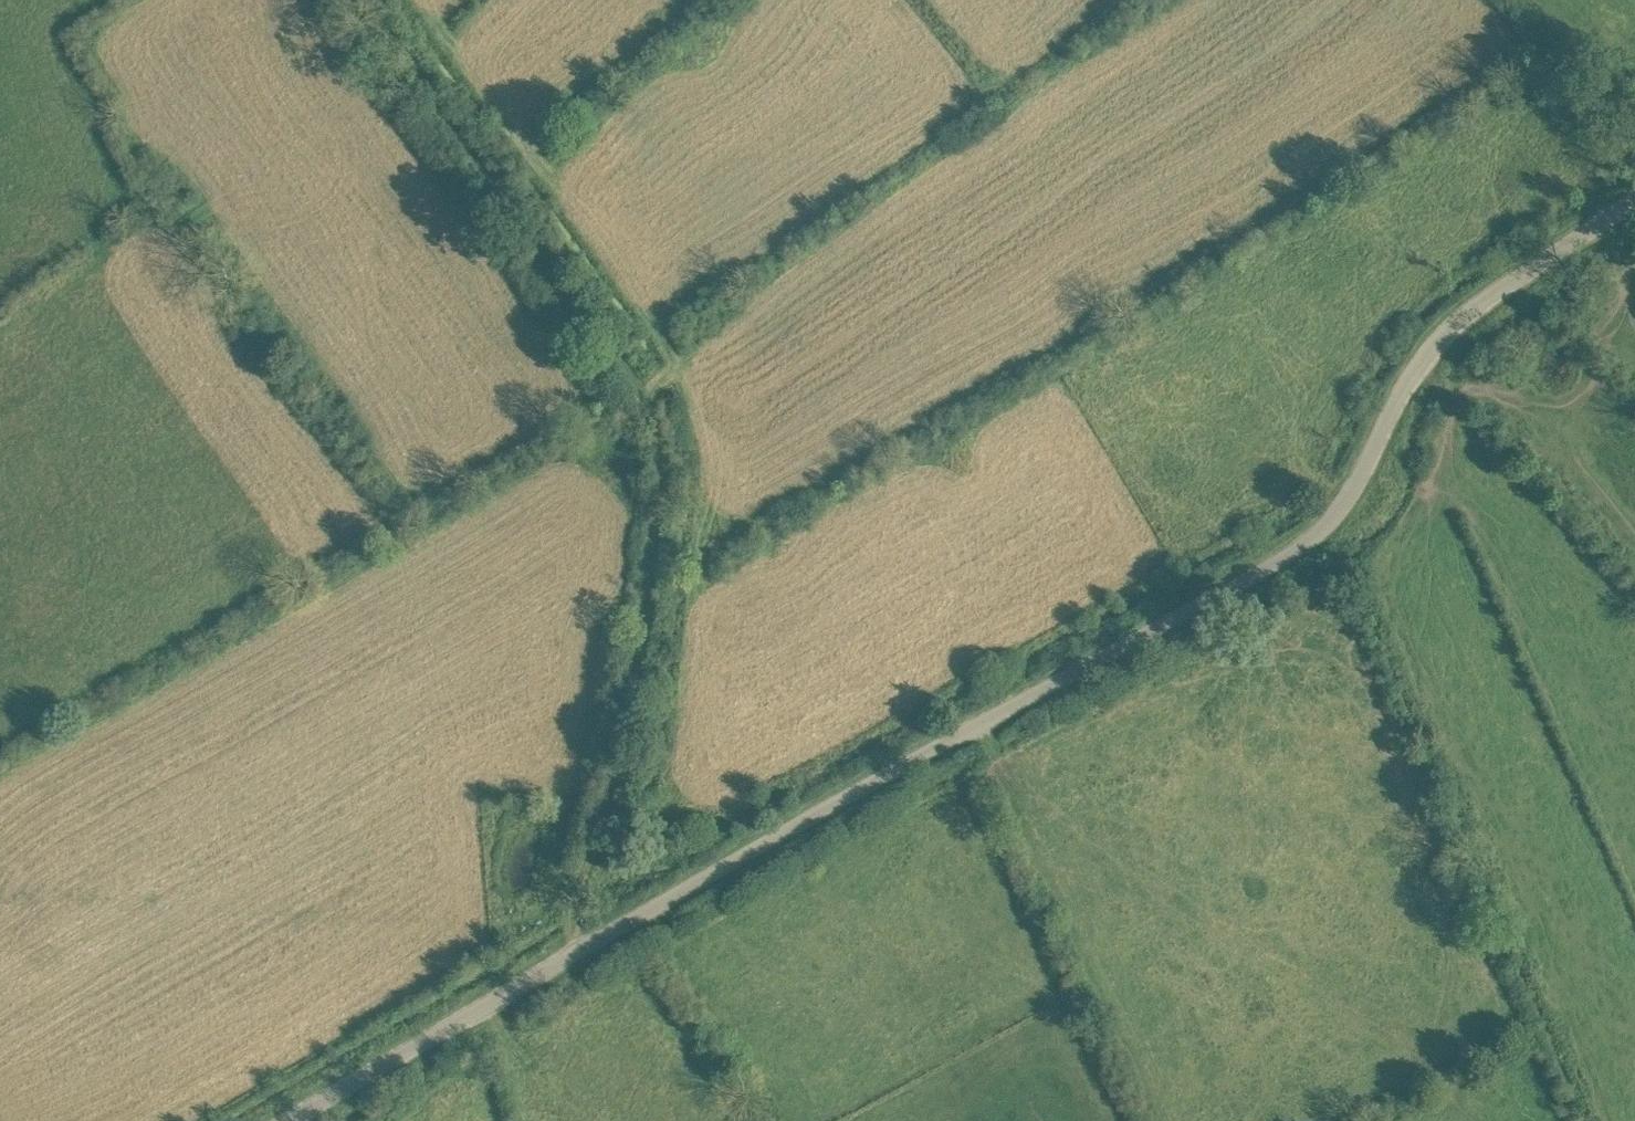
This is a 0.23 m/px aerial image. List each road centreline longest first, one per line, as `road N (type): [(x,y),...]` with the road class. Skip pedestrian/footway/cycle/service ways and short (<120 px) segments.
road 1 (tertiary): [(291,1120),(858,792),(1277,563),(1340,511),(1414,370),(1447,329),(1634,198)]
road 2 (track): [(579,902),(623,742),(669,442),(640,374),(360,0)]

